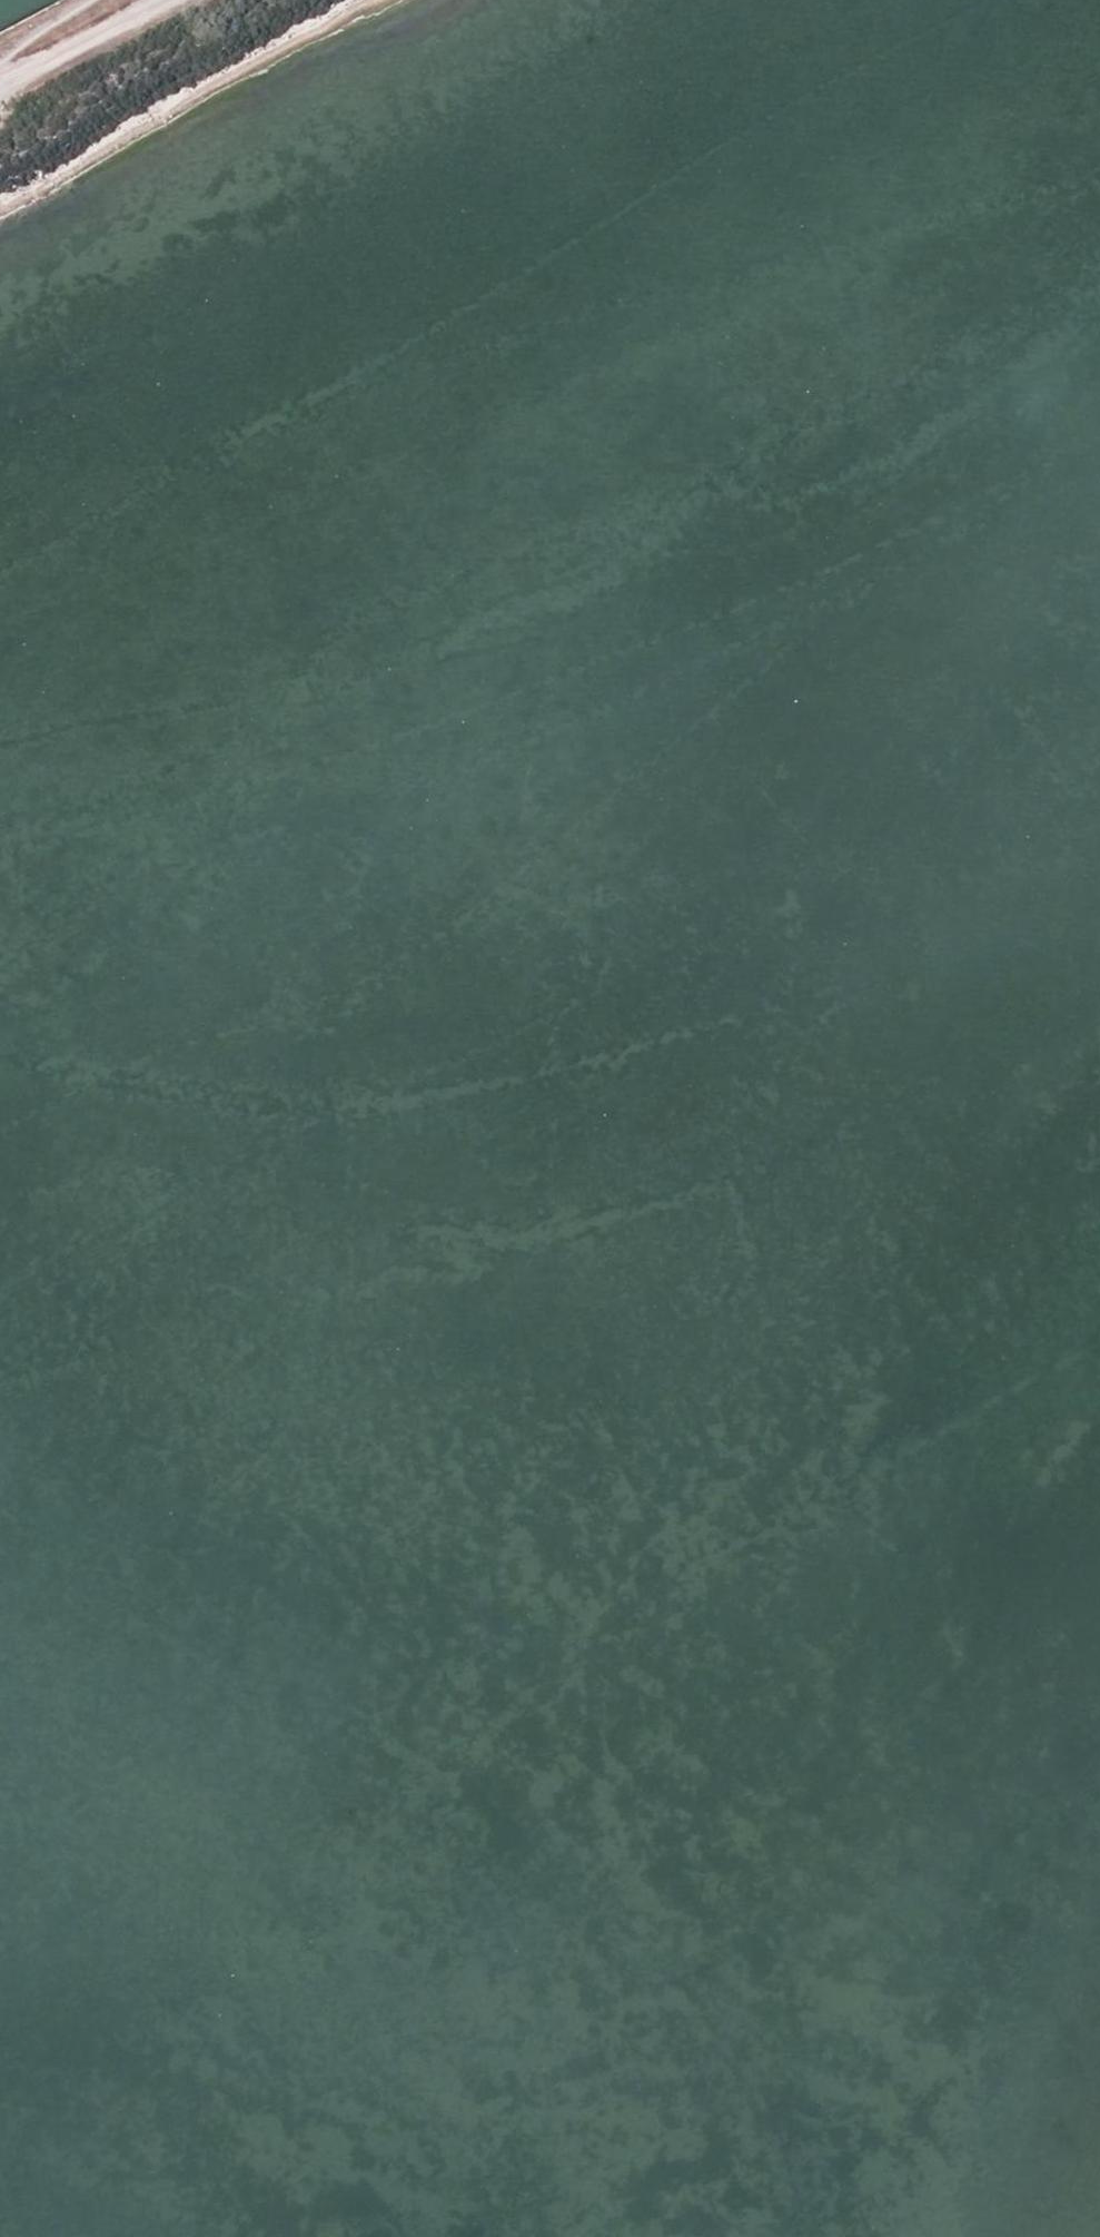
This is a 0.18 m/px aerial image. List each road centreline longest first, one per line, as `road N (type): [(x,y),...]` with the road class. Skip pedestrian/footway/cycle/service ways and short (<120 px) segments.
road 1 (track): [(158,0),(0,83)]

